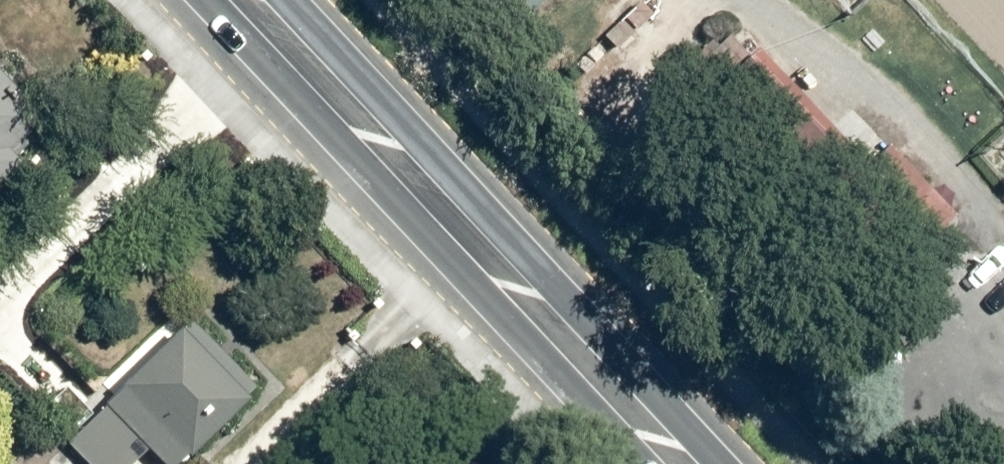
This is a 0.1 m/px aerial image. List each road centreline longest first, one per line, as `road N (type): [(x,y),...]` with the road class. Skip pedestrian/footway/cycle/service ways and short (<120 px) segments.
road 1 (secondary): [(637,463),(202,0)]
road 2 (secondary): [(291,0),(723,463)]

